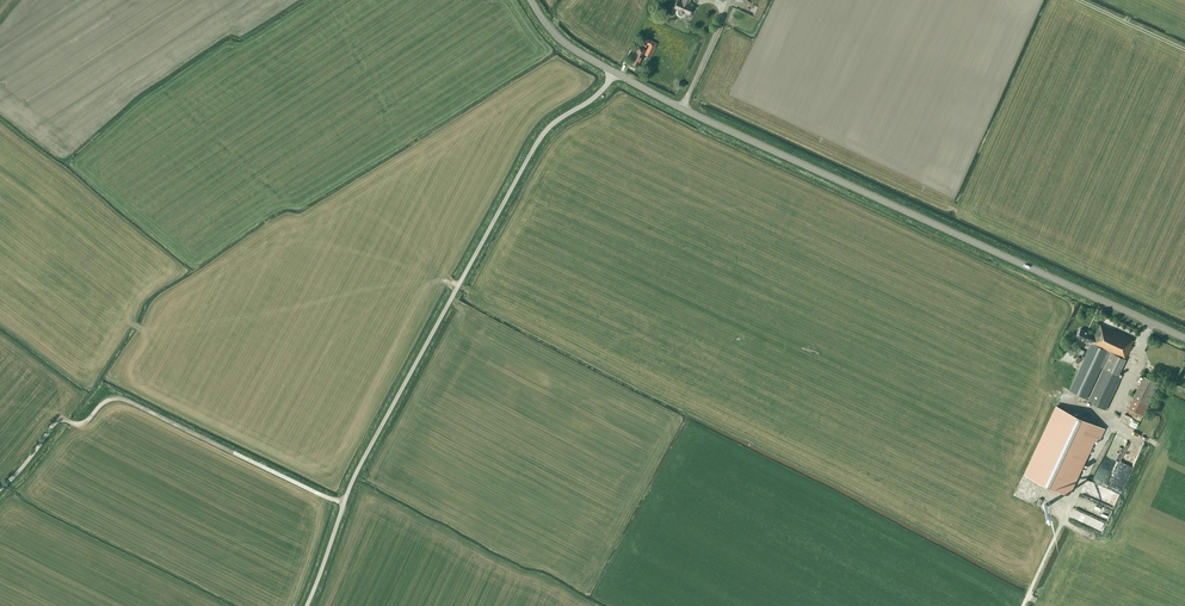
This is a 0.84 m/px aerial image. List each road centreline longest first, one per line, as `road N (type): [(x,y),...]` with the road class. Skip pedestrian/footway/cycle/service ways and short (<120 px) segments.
road 1 (tertiary): [(1184,338),(614,73)]
road 2 (unclassified): [(306,605),(364,456),(535,145),(614,73)]

